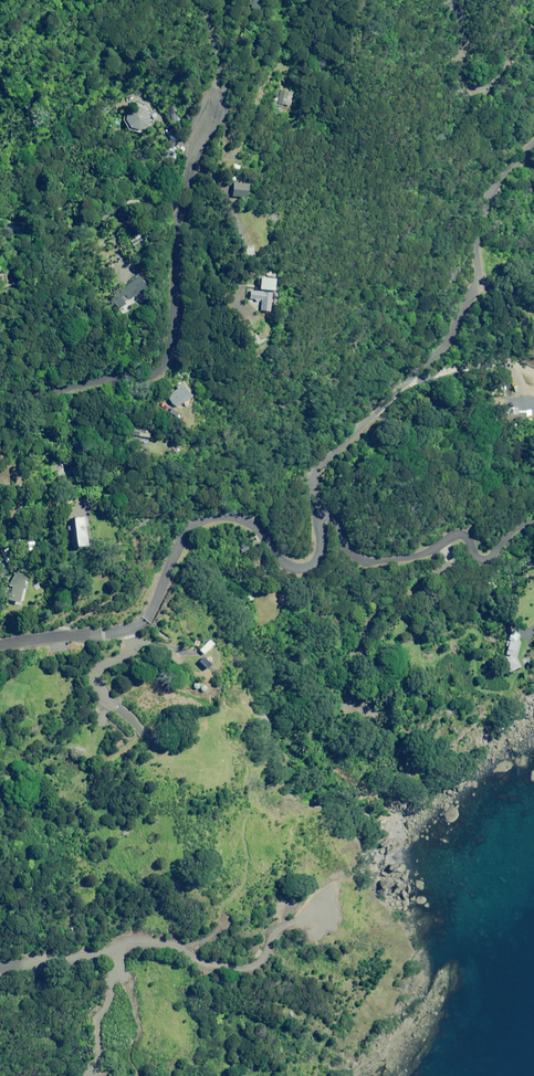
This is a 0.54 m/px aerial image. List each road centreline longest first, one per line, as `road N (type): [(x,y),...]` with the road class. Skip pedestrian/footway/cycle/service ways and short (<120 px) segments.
road 1 (residential): [(0,405),(144,376),(166,359),(178,213),(218,65),(211,41)]
road 2 (residential): [(0,635),(86,631),(135,617),(212,506),(248,511),(293,557),(302,557),(312,546),(314,499)]
road 3 (residential): [(314,499),(319,458),(377,413),(443,337),(472,289),(480,225),(500,176),(533,139)]
road 4 (residential): [(0,969),(88,955),(126,938),(217,961),(254,960),(286,913),(307,902)]
road 5 (residential): [(314,499),(332,505),(351,546),(363,553),(428,542),(450,526),(478,554),(510,522),(533,514)]

